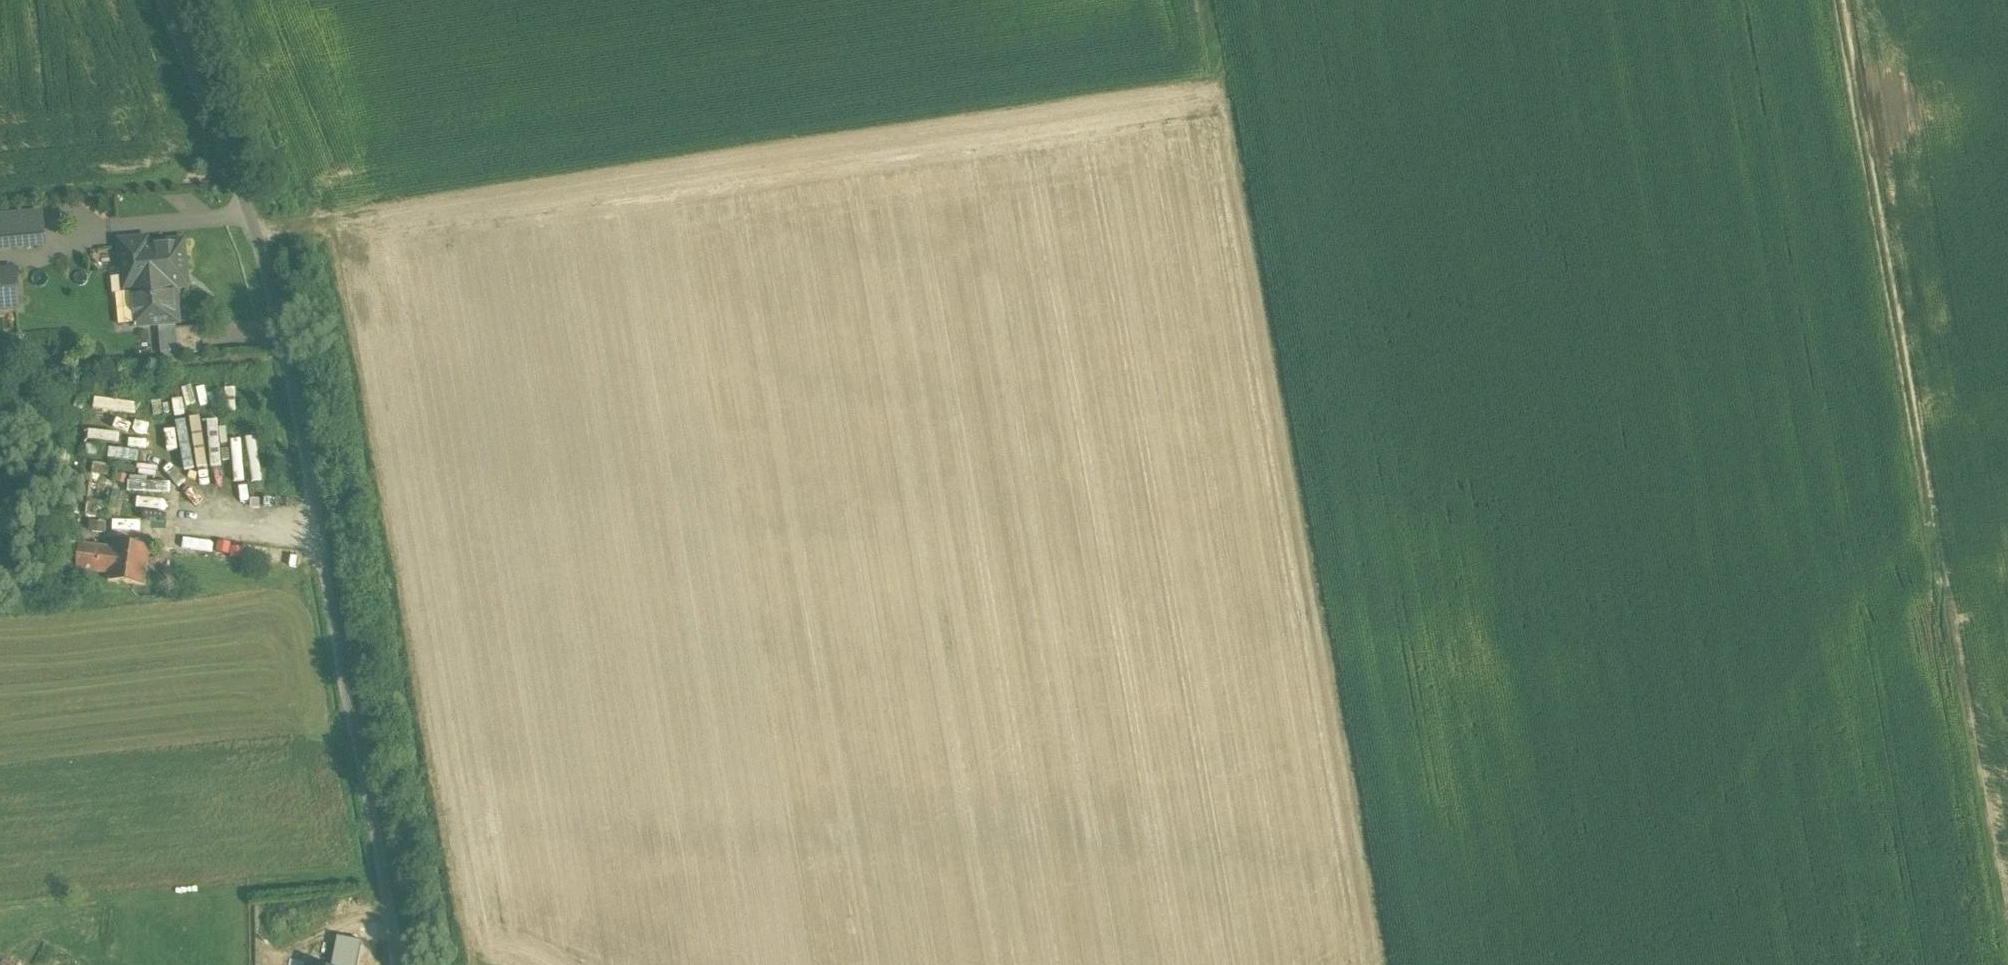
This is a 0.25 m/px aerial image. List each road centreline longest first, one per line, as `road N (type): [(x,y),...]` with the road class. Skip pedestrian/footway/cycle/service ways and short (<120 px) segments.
road 1 (unclassified): [(400,964),(273,289),(252,209),(168,0)]

